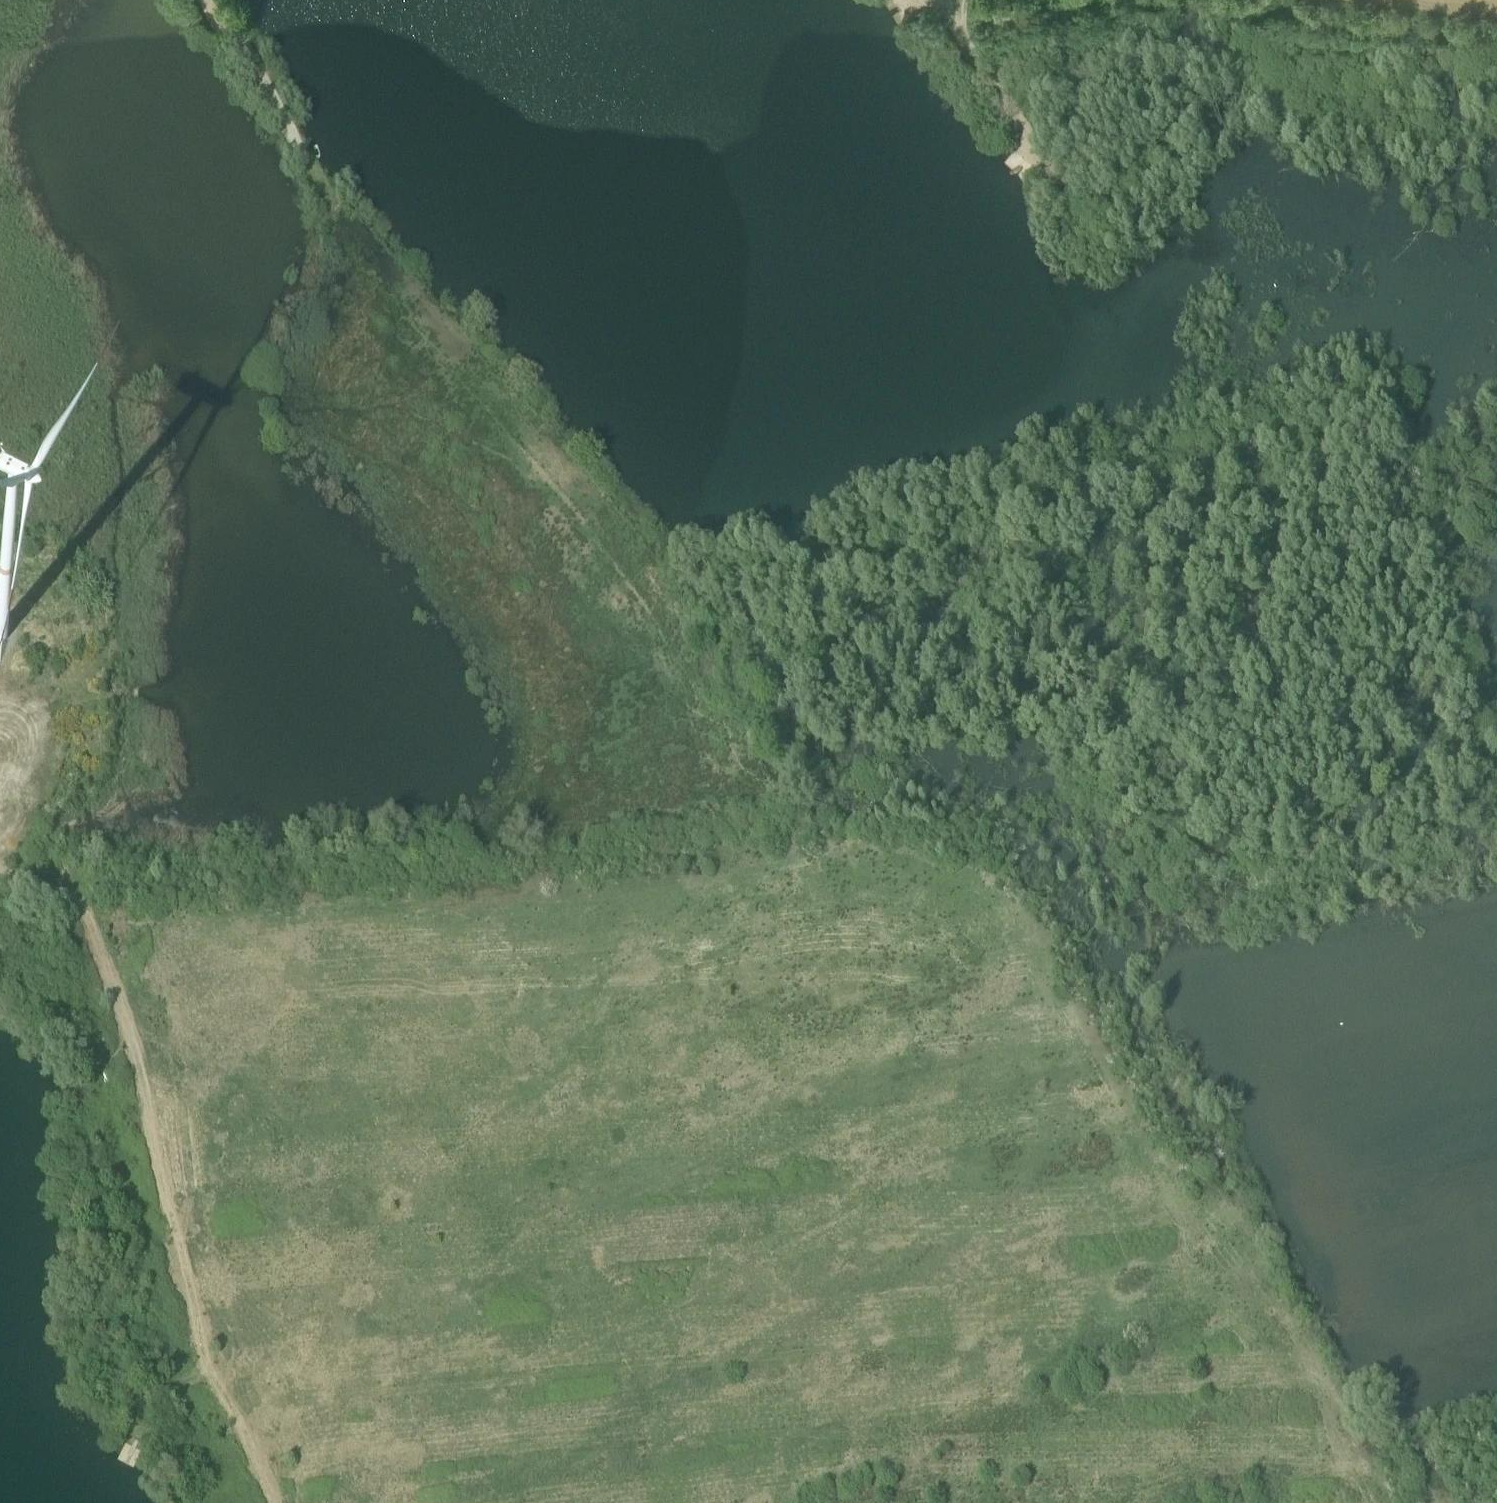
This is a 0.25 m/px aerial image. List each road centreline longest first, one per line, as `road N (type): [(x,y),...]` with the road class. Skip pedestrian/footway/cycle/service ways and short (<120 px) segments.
road 1 (track): [(0,882),(67,893),(86,911),(150,1112),(206,1367),(278,1502)]
road 2 (track): [(208,0),(328,208)]

